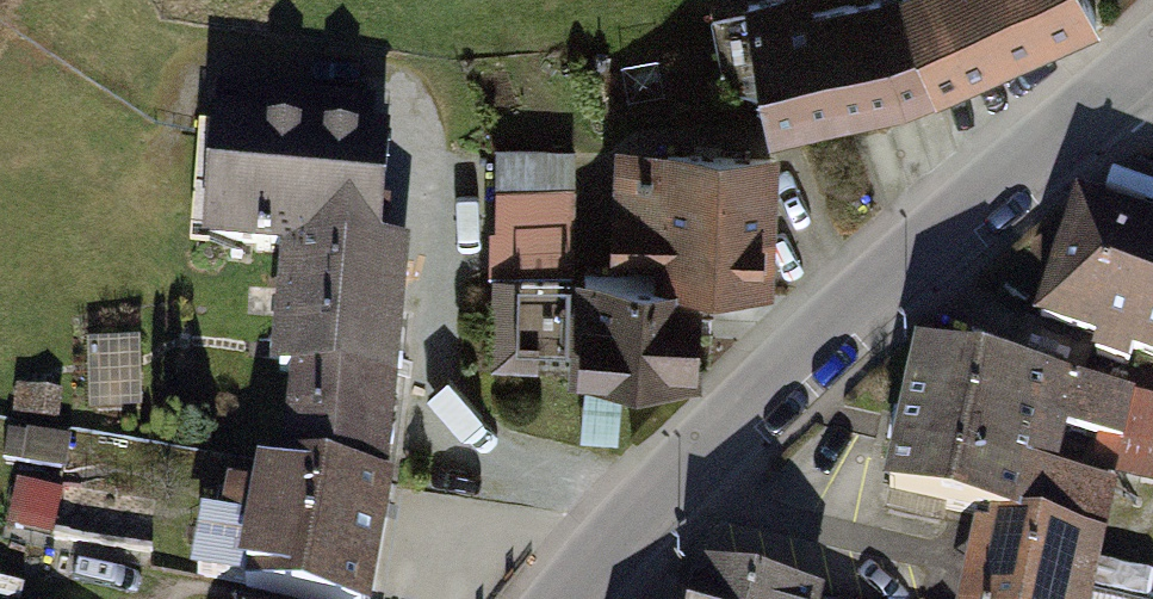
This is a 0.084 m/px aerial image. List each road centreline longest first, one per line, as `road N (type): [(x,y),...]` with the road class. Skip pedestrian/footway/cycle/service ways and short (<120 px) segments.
road 1 (tertiary): [(1128,100),(646,509),(581,598)]

